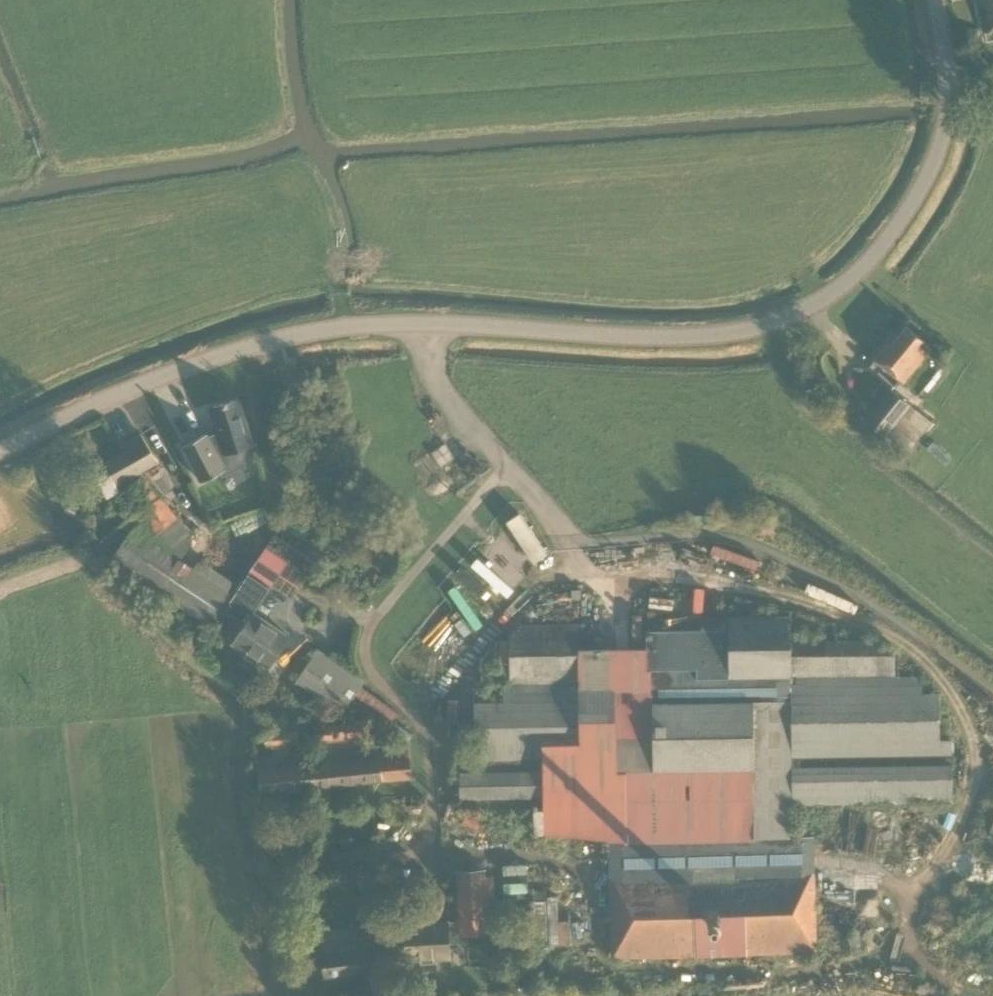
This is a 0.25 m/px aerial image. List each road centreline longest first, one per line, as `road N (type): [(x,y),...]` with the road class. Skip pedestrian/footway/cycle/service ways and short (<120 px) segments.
road 1 (tertiary): [(426,322),(717,335),(766,325),(837,289),(901,220),(940,148),(950,84),(936,0)]
road 2 (tertiary): [(0,451),(100,400),(257,344),(359,325),(426,322)]
road 3 (unclassified): [(510,467),(431,372),(426,322)]

